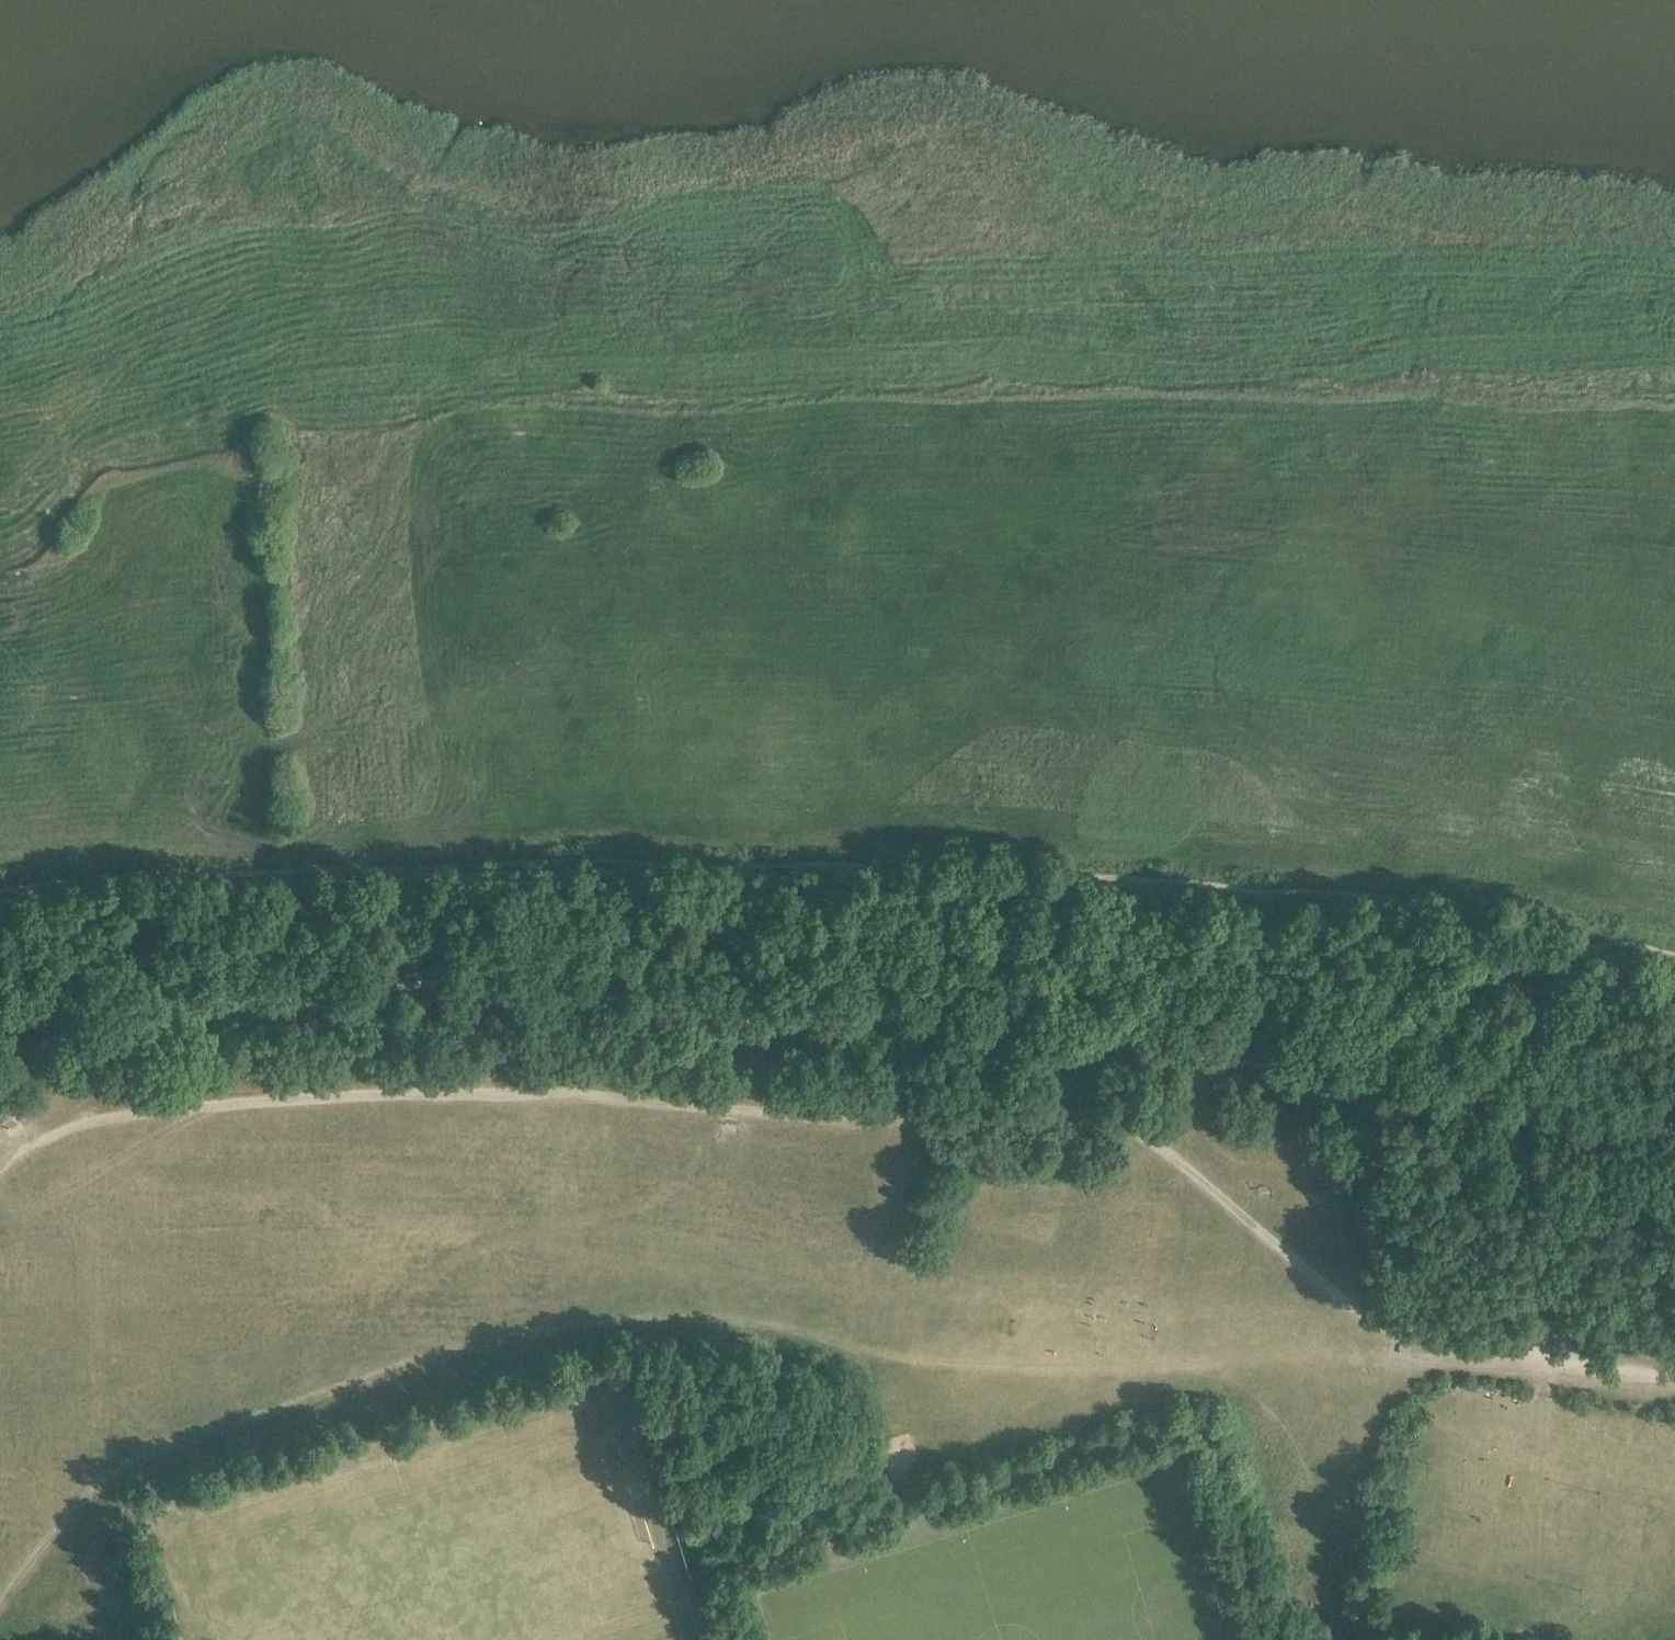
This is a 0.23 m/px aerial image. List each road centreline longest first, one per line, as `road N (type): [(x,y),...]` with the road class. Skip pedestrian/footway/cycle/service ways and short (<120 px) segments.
road 1 (track): [(83,1125),(266,1096),(398,1091),(585,1091),(876,1119),(958,1100),(1030,1104),(1147,1137),(1359,1303),(1400,1326)]
road 2 (track): [(1400,1326),(1674,1375)]

